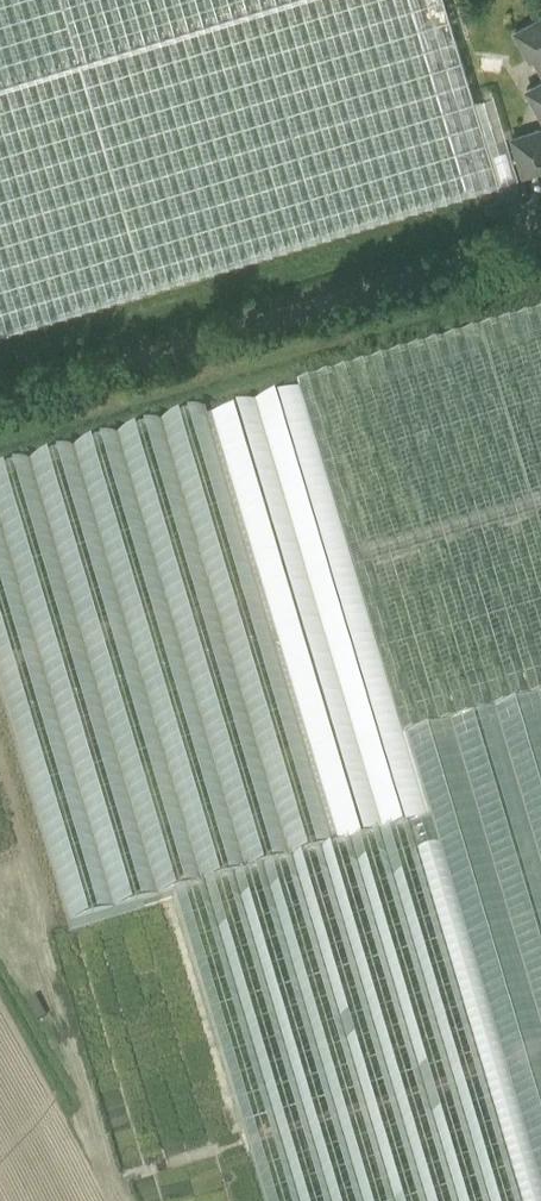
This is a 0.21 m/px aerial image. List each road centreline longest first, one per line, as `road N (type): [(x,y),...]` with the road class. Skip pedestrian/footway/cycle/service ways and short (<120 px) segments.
road 1 (unclassified): [(0,406),(540,231)]

